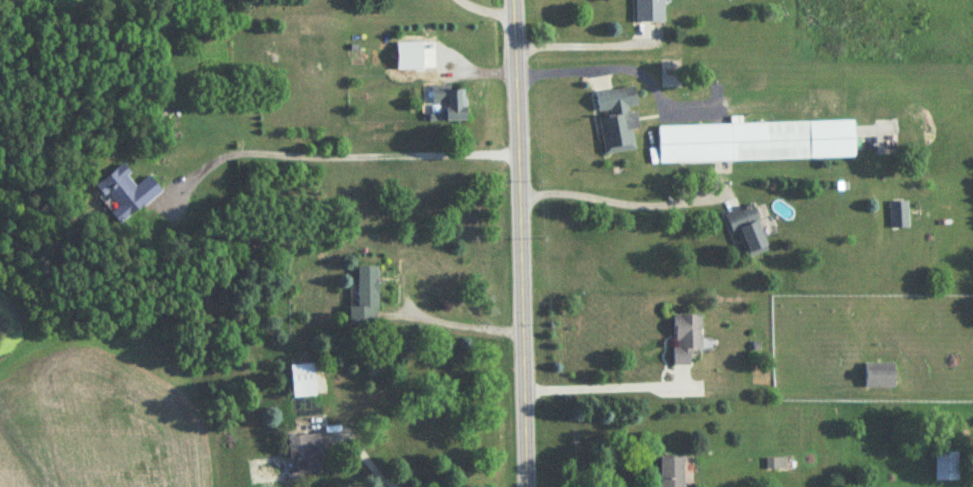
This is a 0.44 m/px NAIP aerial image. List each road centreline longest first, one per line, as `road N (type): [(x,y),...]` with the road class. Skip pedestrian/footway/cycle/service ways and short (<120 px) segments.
road 1 (tertiary): [(524,486),(510,0)]

